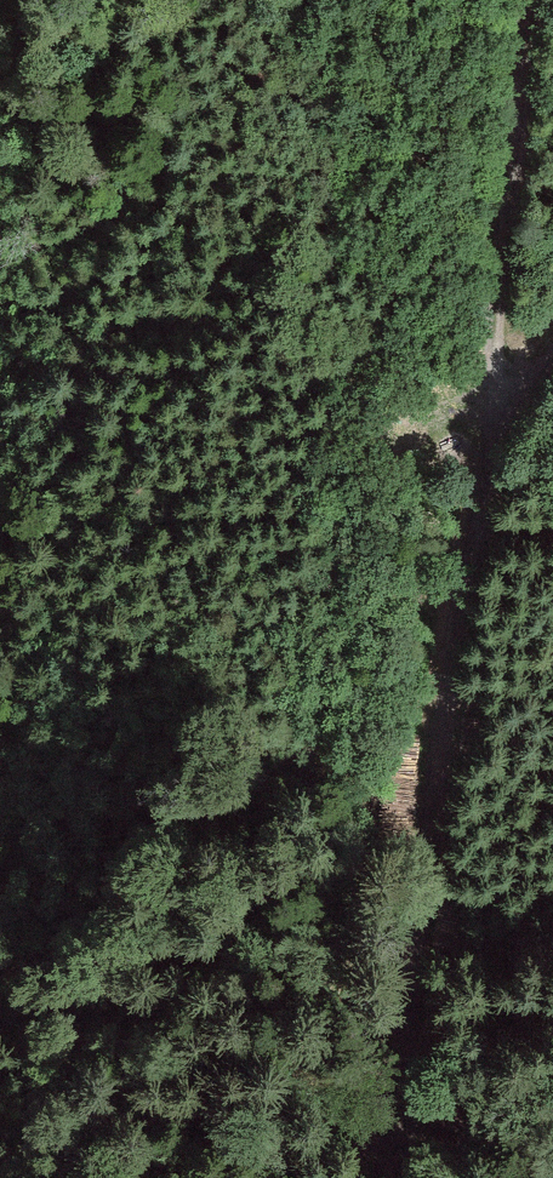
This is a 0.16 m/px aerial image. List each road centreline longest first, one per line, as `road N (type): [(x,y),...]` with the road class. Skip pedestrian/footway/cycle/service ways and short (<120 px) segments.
road 1 (track): [(532,0),(499,290),(490,457),(441,747),(402,1058)]
road 2 (track): [(402,1058),(402,1177)]

